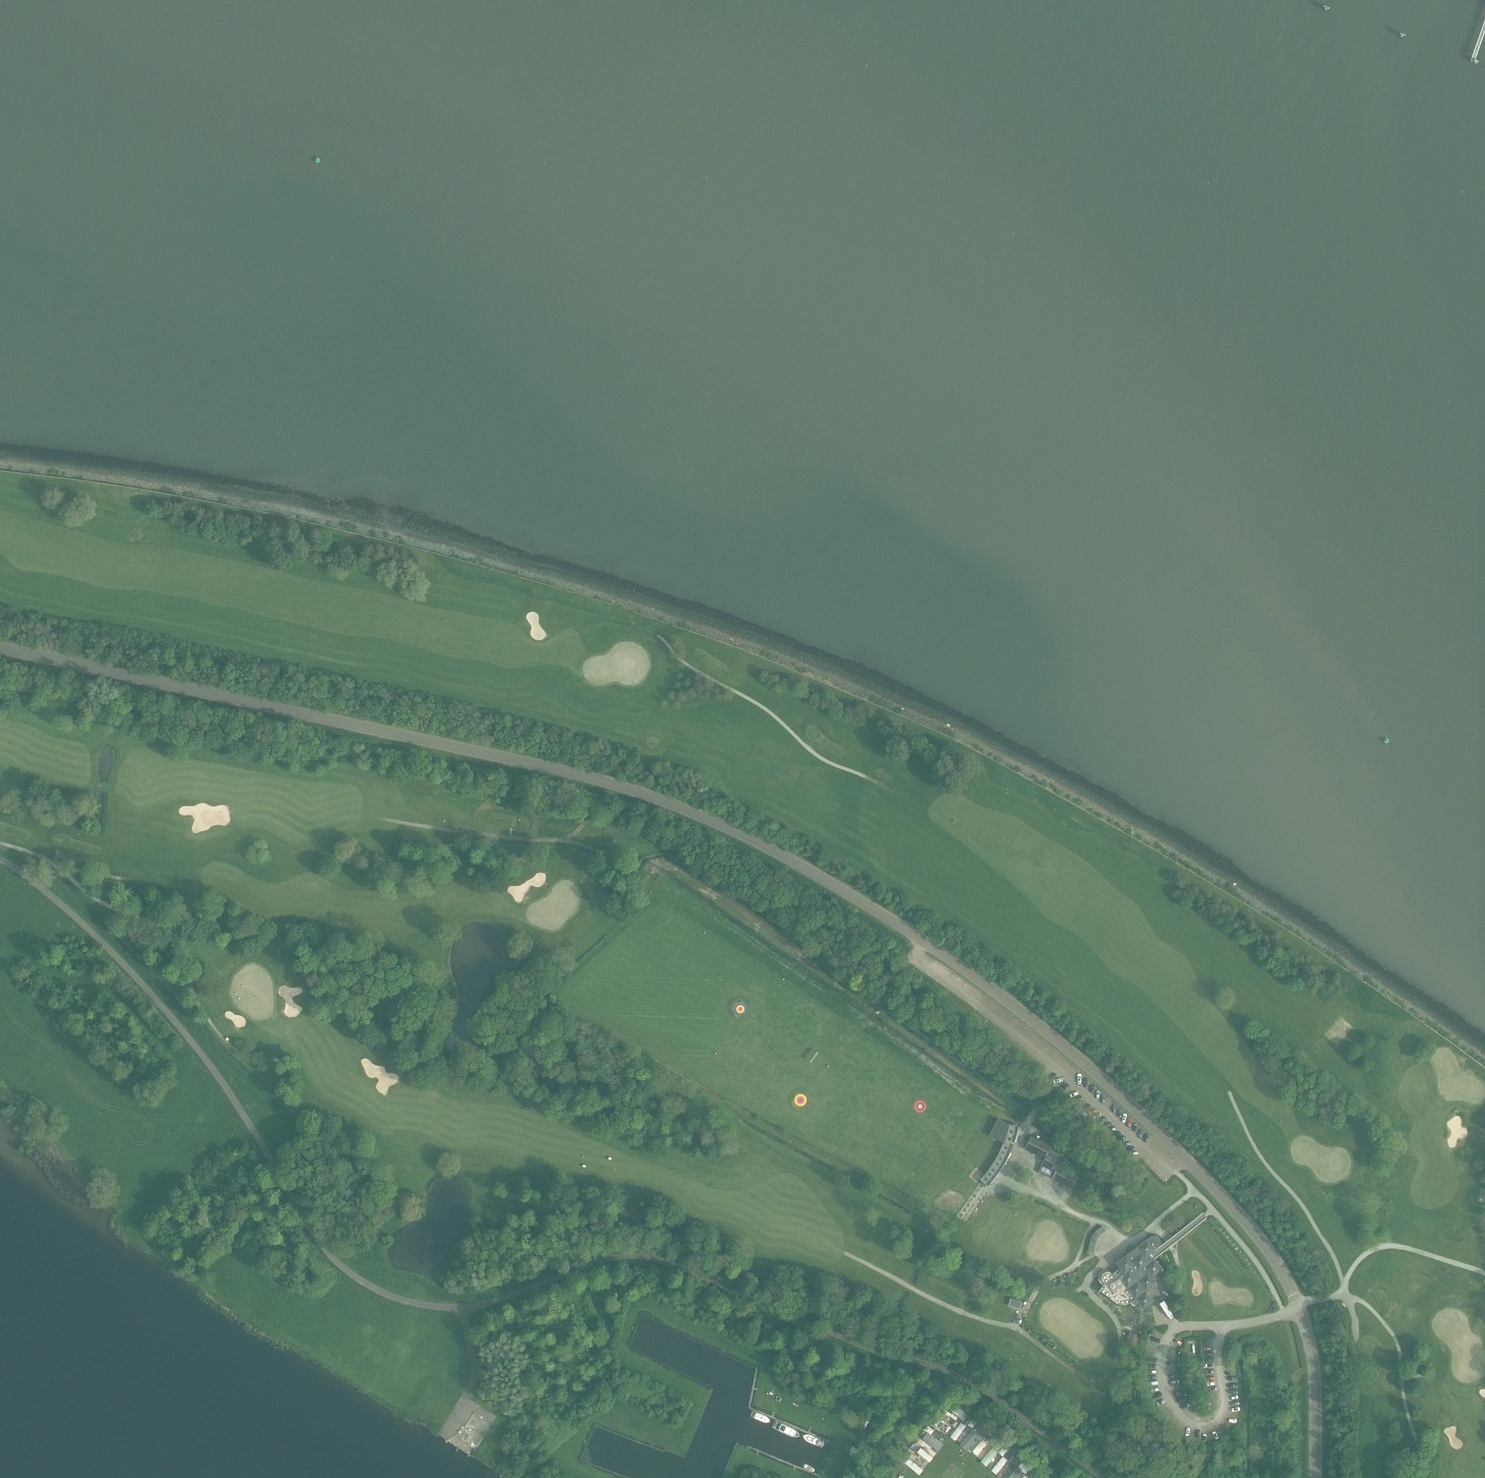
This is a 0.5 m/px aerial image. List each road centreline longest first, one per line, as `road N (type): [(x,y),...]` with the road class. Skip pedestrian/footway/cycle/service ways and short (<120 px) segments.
road 1 (unclassified): [(1317,1477),(1311,1336),(1262,1242),(1102,1078),(829,880),(717,823),(568,775),(0,648)]

